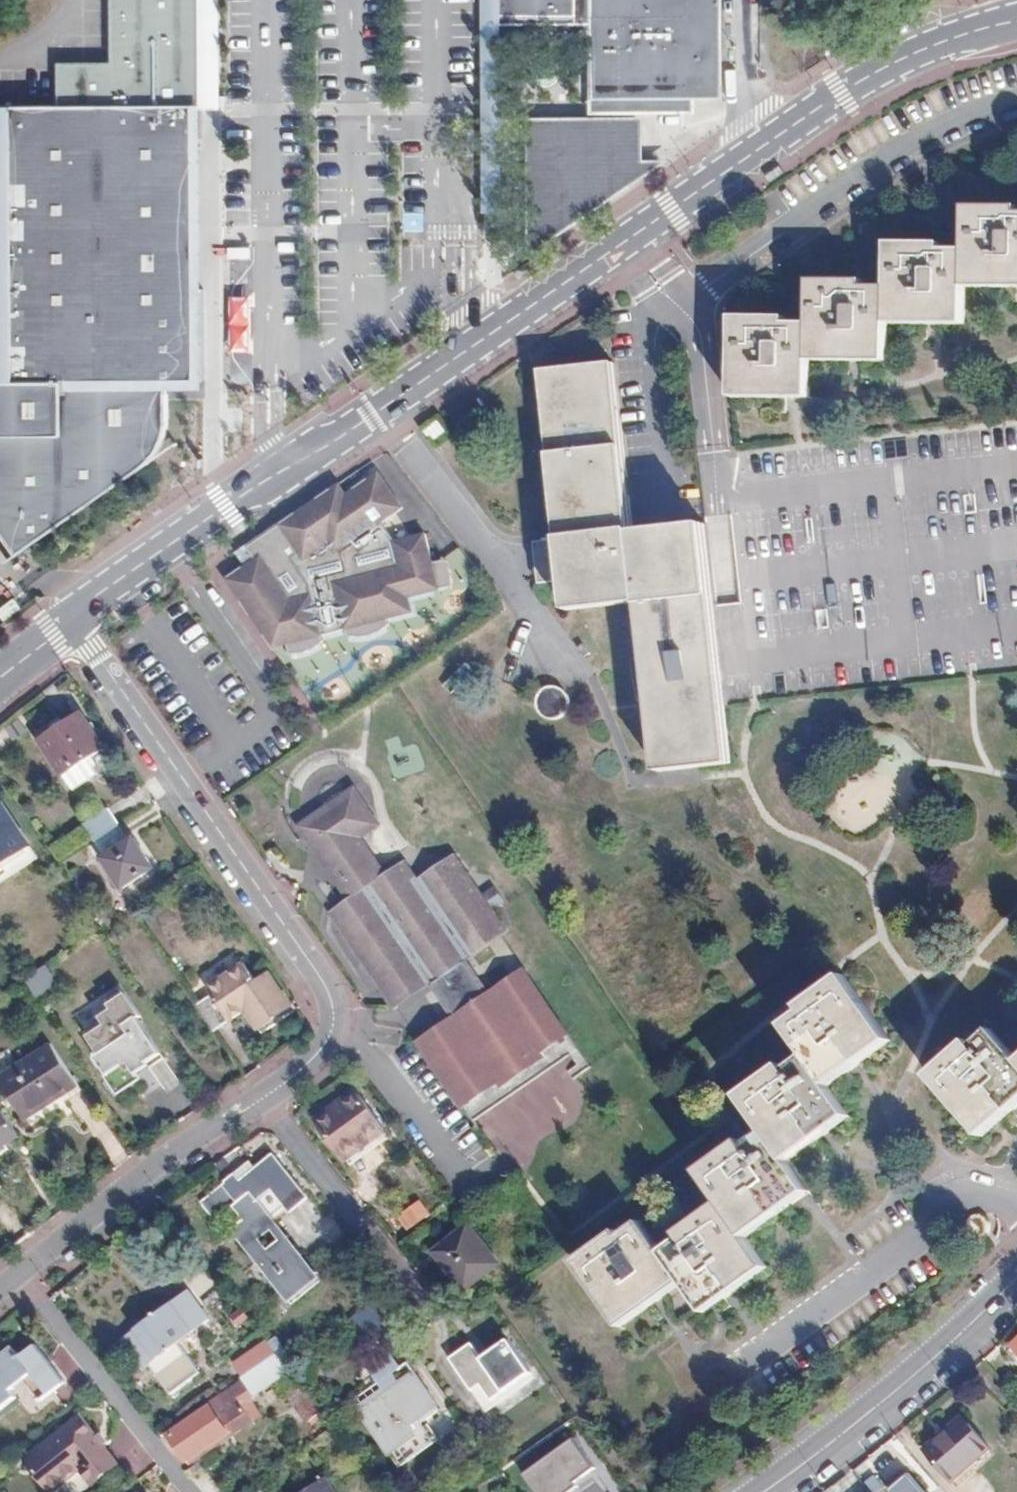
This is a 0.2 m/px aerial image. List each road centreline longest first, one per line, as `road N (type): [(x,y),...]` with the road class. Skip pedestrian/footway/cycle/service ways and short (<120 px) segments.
road 1 (tertiary): [(1016,21),(915,53),(841,92),(363,427),(237,498),(76,621)]
road 2 (residential): [(260,1094),(327,1049),(349,1018),(76,621)]
road 3 (tertiary): [(1016,1274),(933,1355),(761,1491)]
road 4 (residential): [(16,1272),(260,1094)]
road 5 (residential): [(16,1272),(187,1491)]
road 6 (residential): [(260,1094),(425,1299)]

